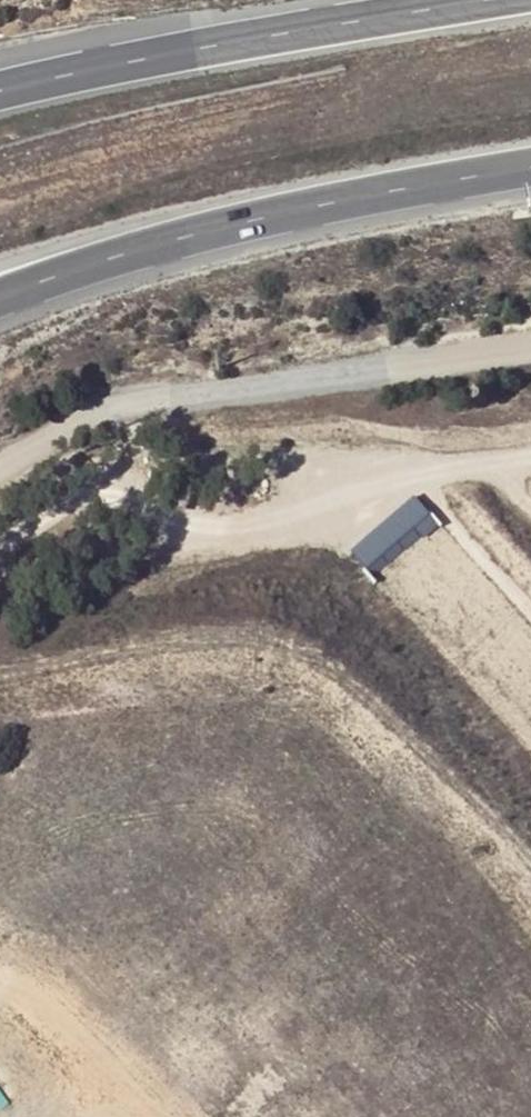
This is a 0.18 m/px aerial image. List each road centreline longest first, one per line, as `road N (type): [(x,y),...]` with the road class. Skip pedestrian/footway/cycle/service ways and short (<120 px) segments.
road 1 (unclassified): [(530,351),(127,403),(84,417),(0,467)]
road 2 (trunk): [(0,297),(311,208),(530,171)]
road 3 (track): [(0,552),(73,519),(277,516),(431,468),(530,453)]
road 4 (trunk): [(467,0),(231,37),(0,87)]
road 5 (track): [(0,982),(137,1116)]

